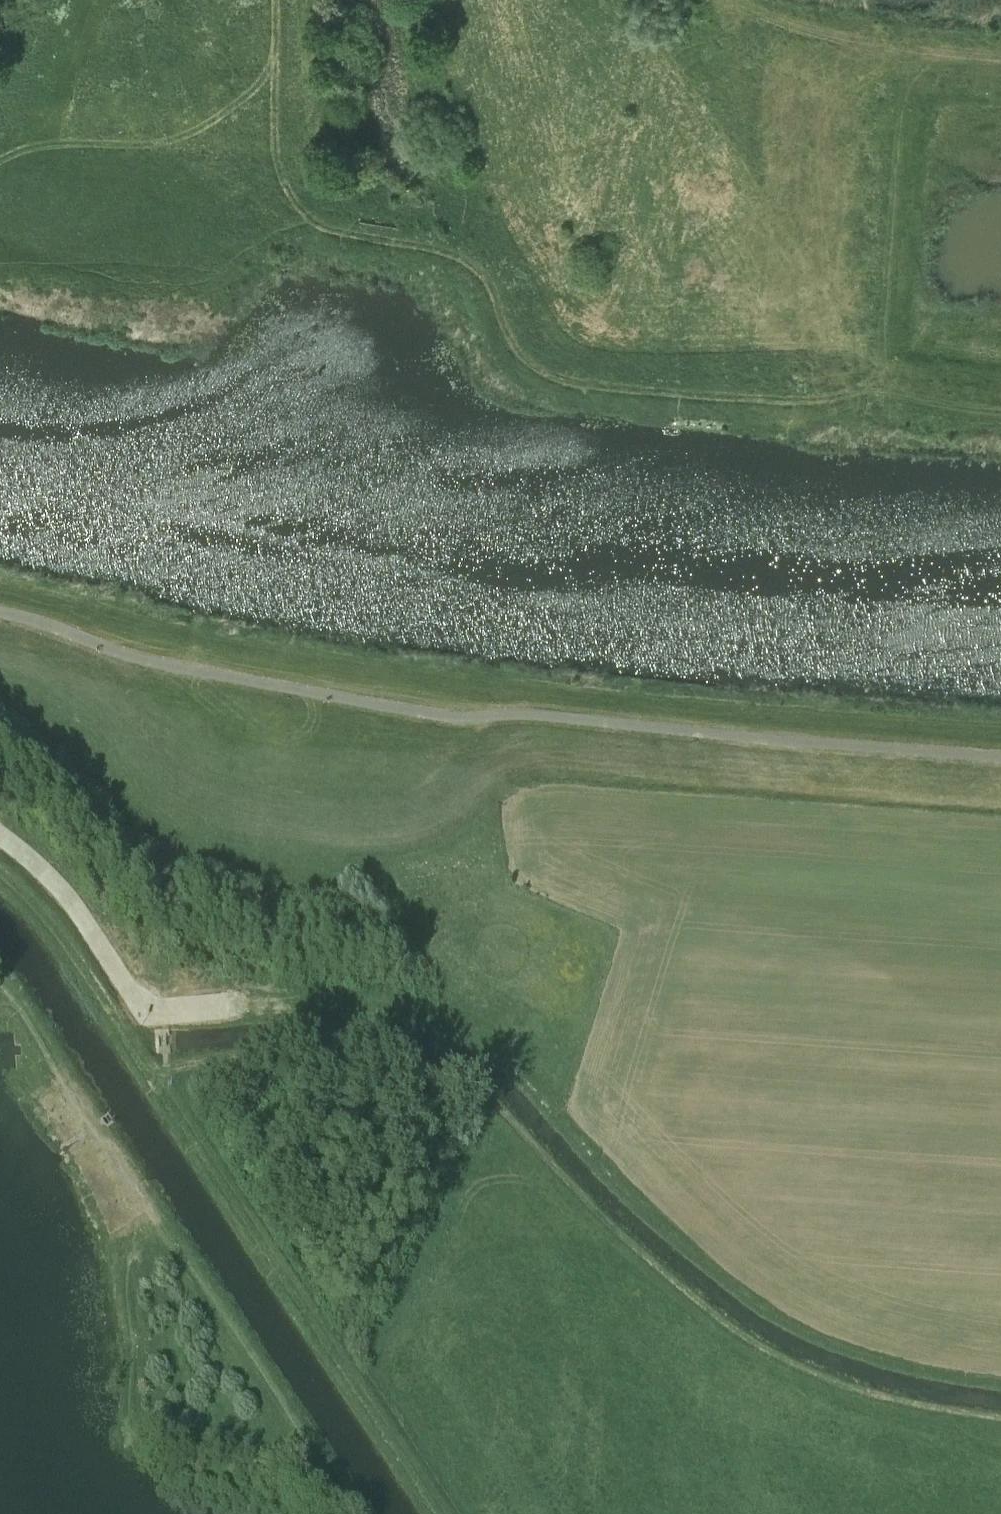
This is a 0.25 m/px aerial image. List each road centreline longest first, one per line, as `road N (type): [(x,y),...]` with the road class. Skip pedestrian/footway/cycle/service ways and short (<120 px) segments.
road 1 (unclassified): [(1000,752),(506,712),(455,717),(150,663),(0,612)]
road 2 (track): [(709,0),(906,50),(1000,60)]

